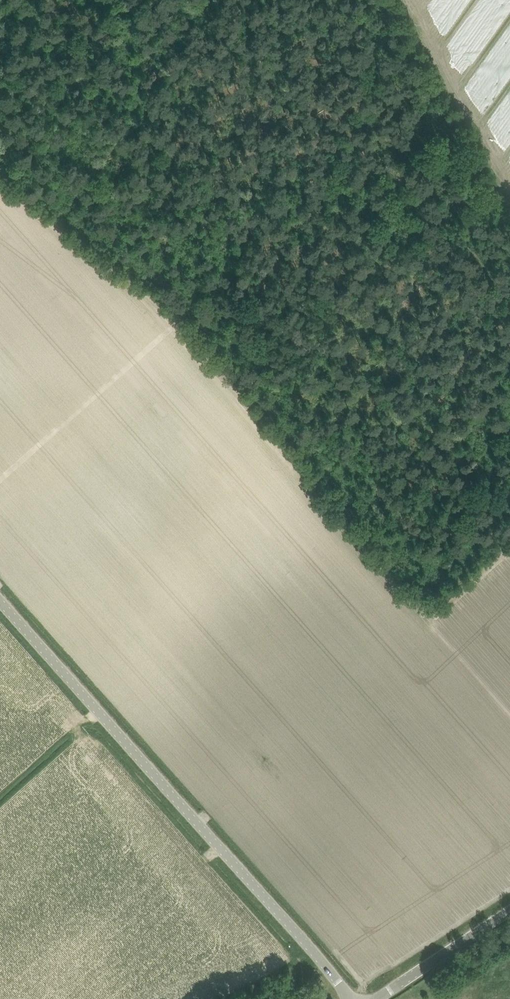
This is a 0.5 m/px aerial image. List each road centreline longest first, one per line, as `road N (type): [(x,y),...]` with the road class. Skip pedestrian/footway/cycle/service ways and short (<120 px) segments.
road 1 (unclassified): [(354,998),(0,600)]
road 2 (unclassified): [(375,998),(509,911)]

